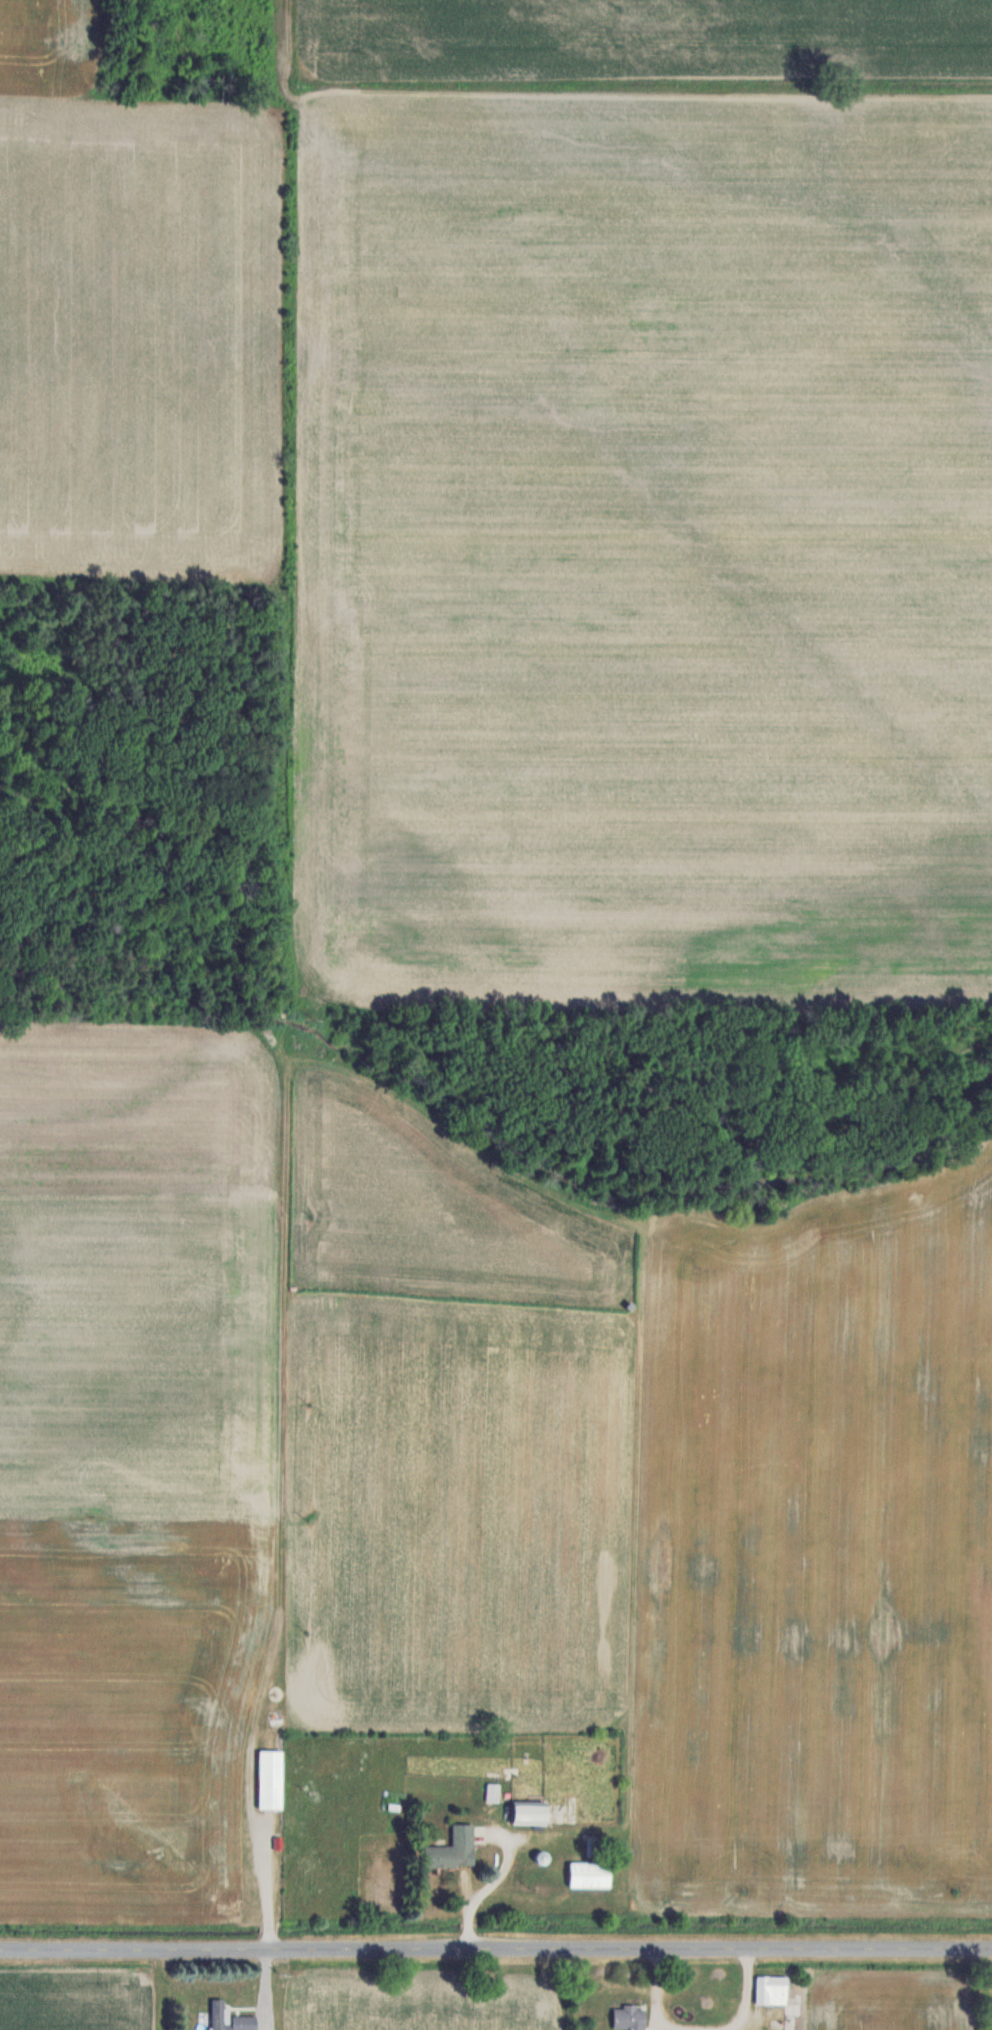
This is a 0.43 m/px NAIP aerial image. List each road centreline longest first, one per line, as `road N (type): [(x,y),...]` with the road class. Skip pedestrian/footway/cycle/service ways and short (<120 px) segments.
road 1 (residential): [(991,1948),(0,1946)]

